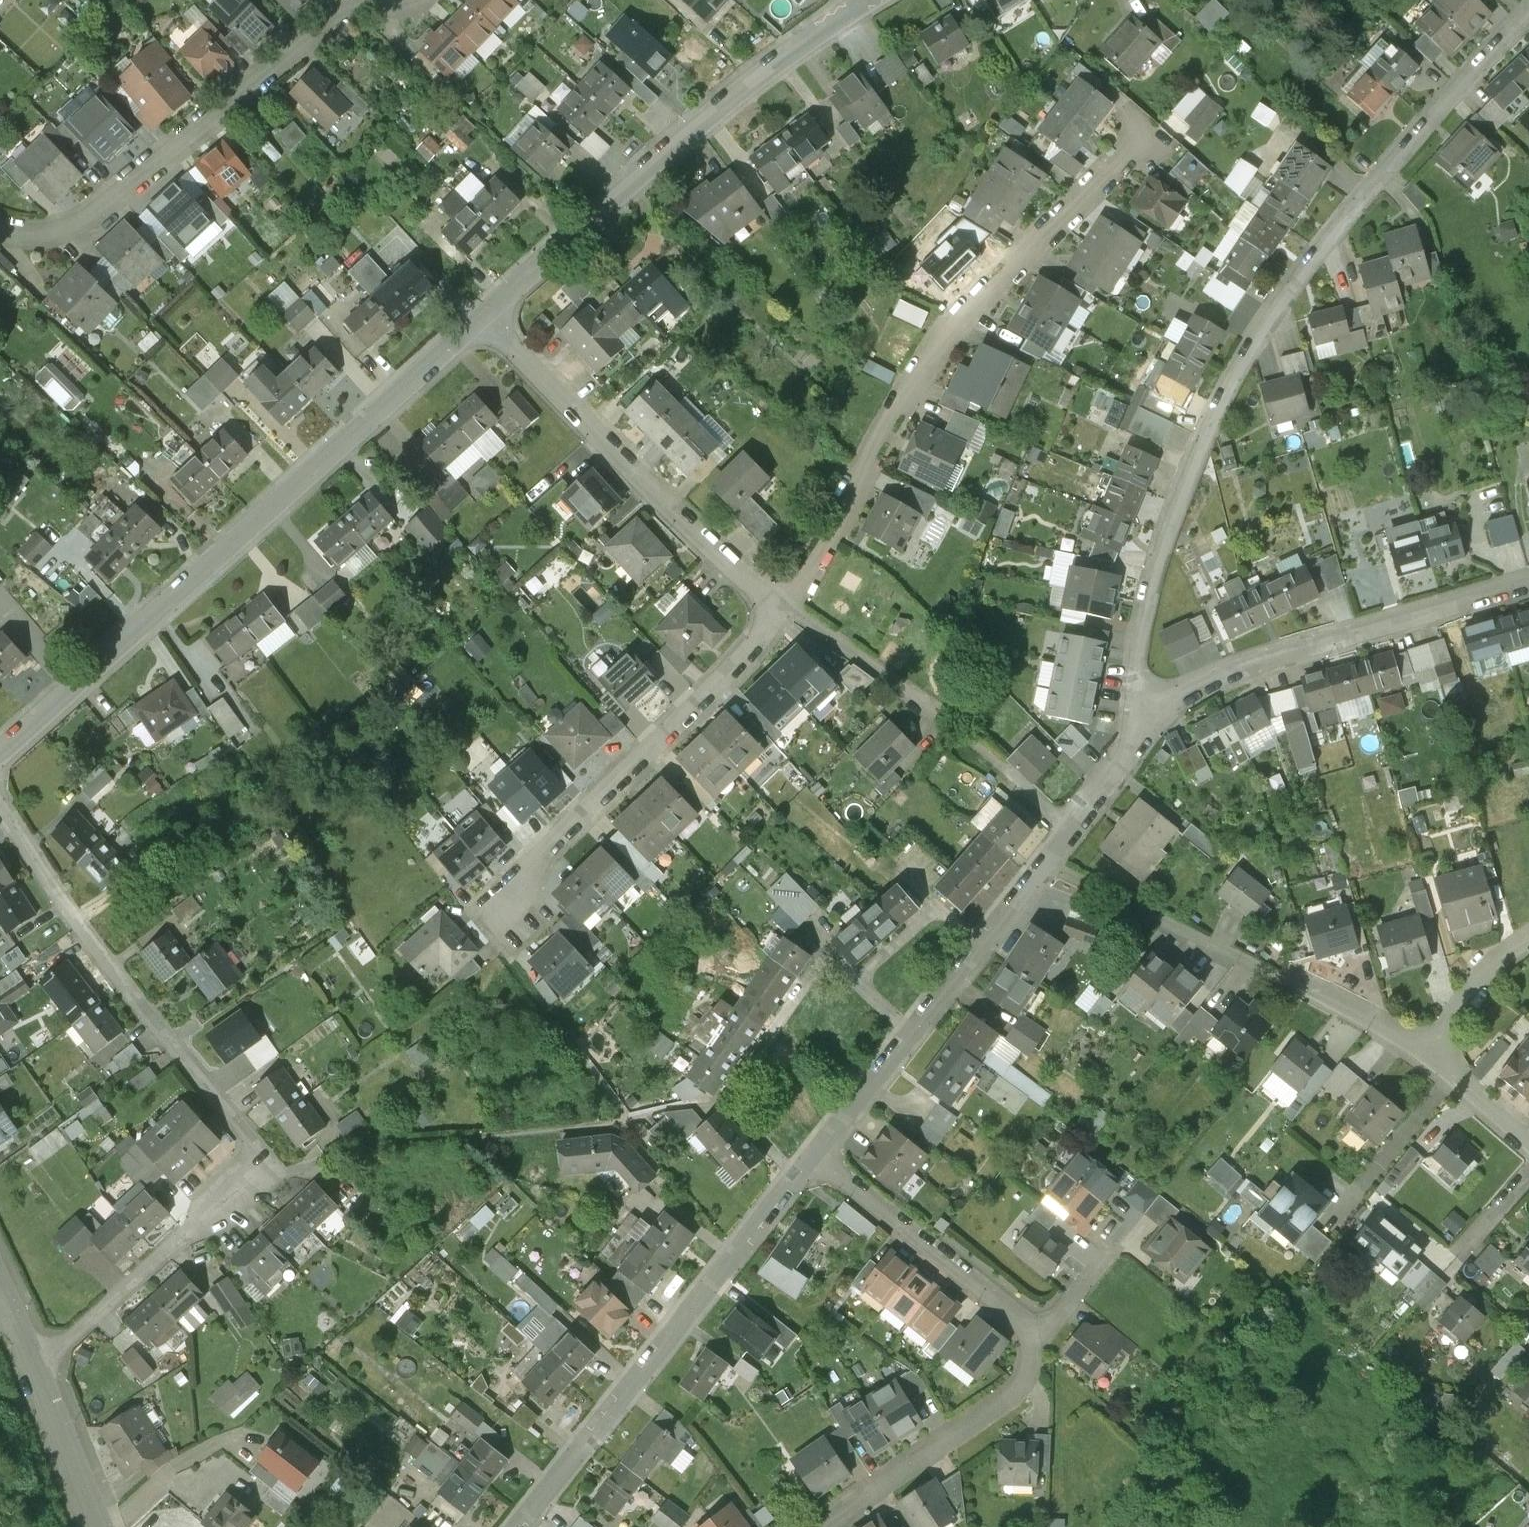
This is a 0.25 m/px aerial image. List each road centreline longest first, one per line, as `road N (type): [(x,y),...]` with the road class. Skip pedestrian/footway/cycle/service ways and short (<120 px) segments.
road 1 (residential): [(1528,17),(1419,129),(1319,250),(1239,369),(1175,506),(1151,589),(1138,699),(1156,726)]
road 2 (residential): [(0,805),(148,1020),(270,1157),(35,1369)]
road 3 (residential): [(0,761),(482,315)]
road 4 (residential): [(1148,138),(951,332),(787,607)]
road 5 (residential): [(428,0),(412,16),(357,1),(75,223),(26,232),(0,227)]
road 6 (residential): [(482,315),(745,87),(869,0)]
road 7 (residential): [(520,1526),(816,1157)]
road 8 (residential): [(1425,1059),(1045,864)]
road 9 (residential): [(482,315),(745,580),(787,607)]
road 10 (residential): [(787,607),(743,660),(531,868),(510,909)]
road 11 (residential): [(1156,726),(1218,678),(1528,584)]
road 12 (residential): [(816,1157),(1045,864)]
road 13 (residential): [(816,1157),(1015,1314),(1031,1353)]
road 14 (residential): [(1031,1353),(1023,1378),(1000,1404),(816,1526)]
road 15 (residential): [(787,607),(948,723)]
road 16 (residential): [(1045,864),(1156,726)]
road 17 (residential): [(100,1526),(35,1369)]
road 18 (residential): [(1528,938),(1425,1059)]
road 19 (residential): [(1031,1353),(1116,1245)]
road 20 (residential): [(1528,1139),(1425,1059)]

